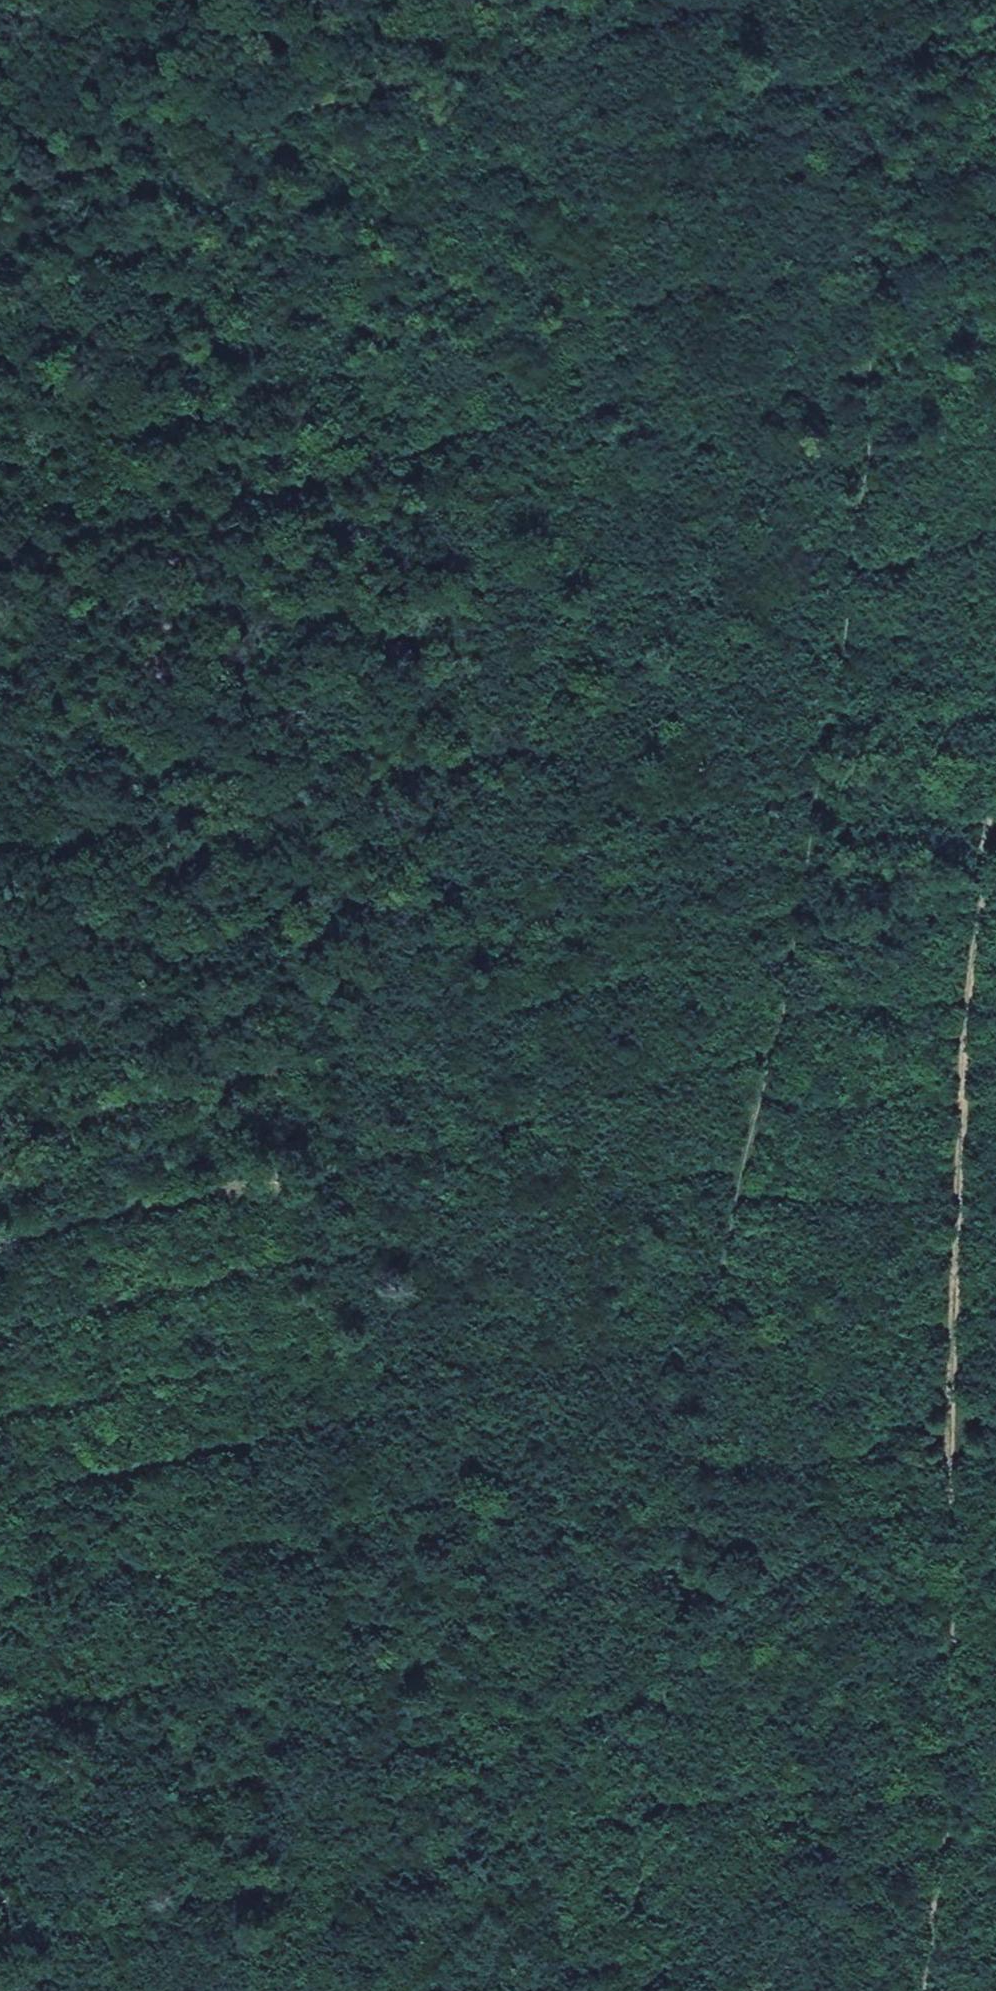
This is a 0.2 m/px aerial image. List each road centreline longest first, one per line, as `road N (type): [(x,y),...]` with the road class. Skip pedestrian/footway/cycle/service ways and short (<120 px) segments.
road 1 (track): [(995,793),(960,1193),(949,1732),(926,1990)]

